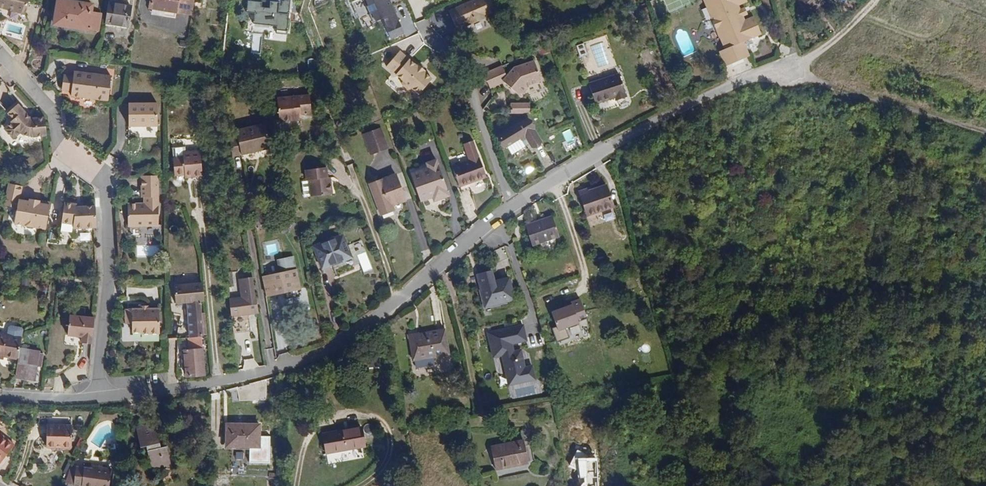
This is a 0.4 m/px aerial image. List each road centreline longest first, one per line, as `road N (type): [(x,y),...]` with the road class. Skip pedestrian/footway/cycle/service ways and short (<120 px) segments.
road 1 (residential): [(96,397),(212,386),(316,357),(510,207)]
road 2 (residential): [(0,51),(50,106),(64,154),(107,186),(109,289),(96,397)]
road 3 (residential): [(510,207),(603,150),(793,67)]
road 4 (track): [(793,67),(841,89),(985,130)]
road 5 (residential): [(425,29),(464,71),(510,207)]

